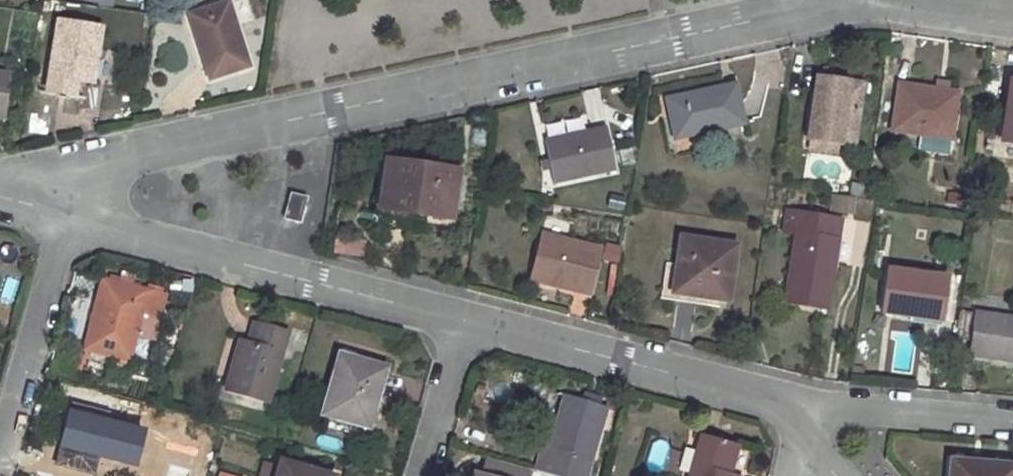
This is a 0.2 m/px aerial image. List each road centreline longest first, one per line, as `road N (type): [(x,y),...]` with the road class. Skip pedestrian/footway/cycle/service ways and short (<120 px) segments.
road 1 (residential): [(882,0),(97,173),(75,186),(62,211)]
road 2 (residential): [(62,211),(462,319)]
road 3 (residential): [(462,319),(802,406)]
road 4 (residential): [(0,446),(62,211)]
road 5 (residential): [(802,406),(1012,420)]
road 6 (residential): [(462,319),(419,475)]

